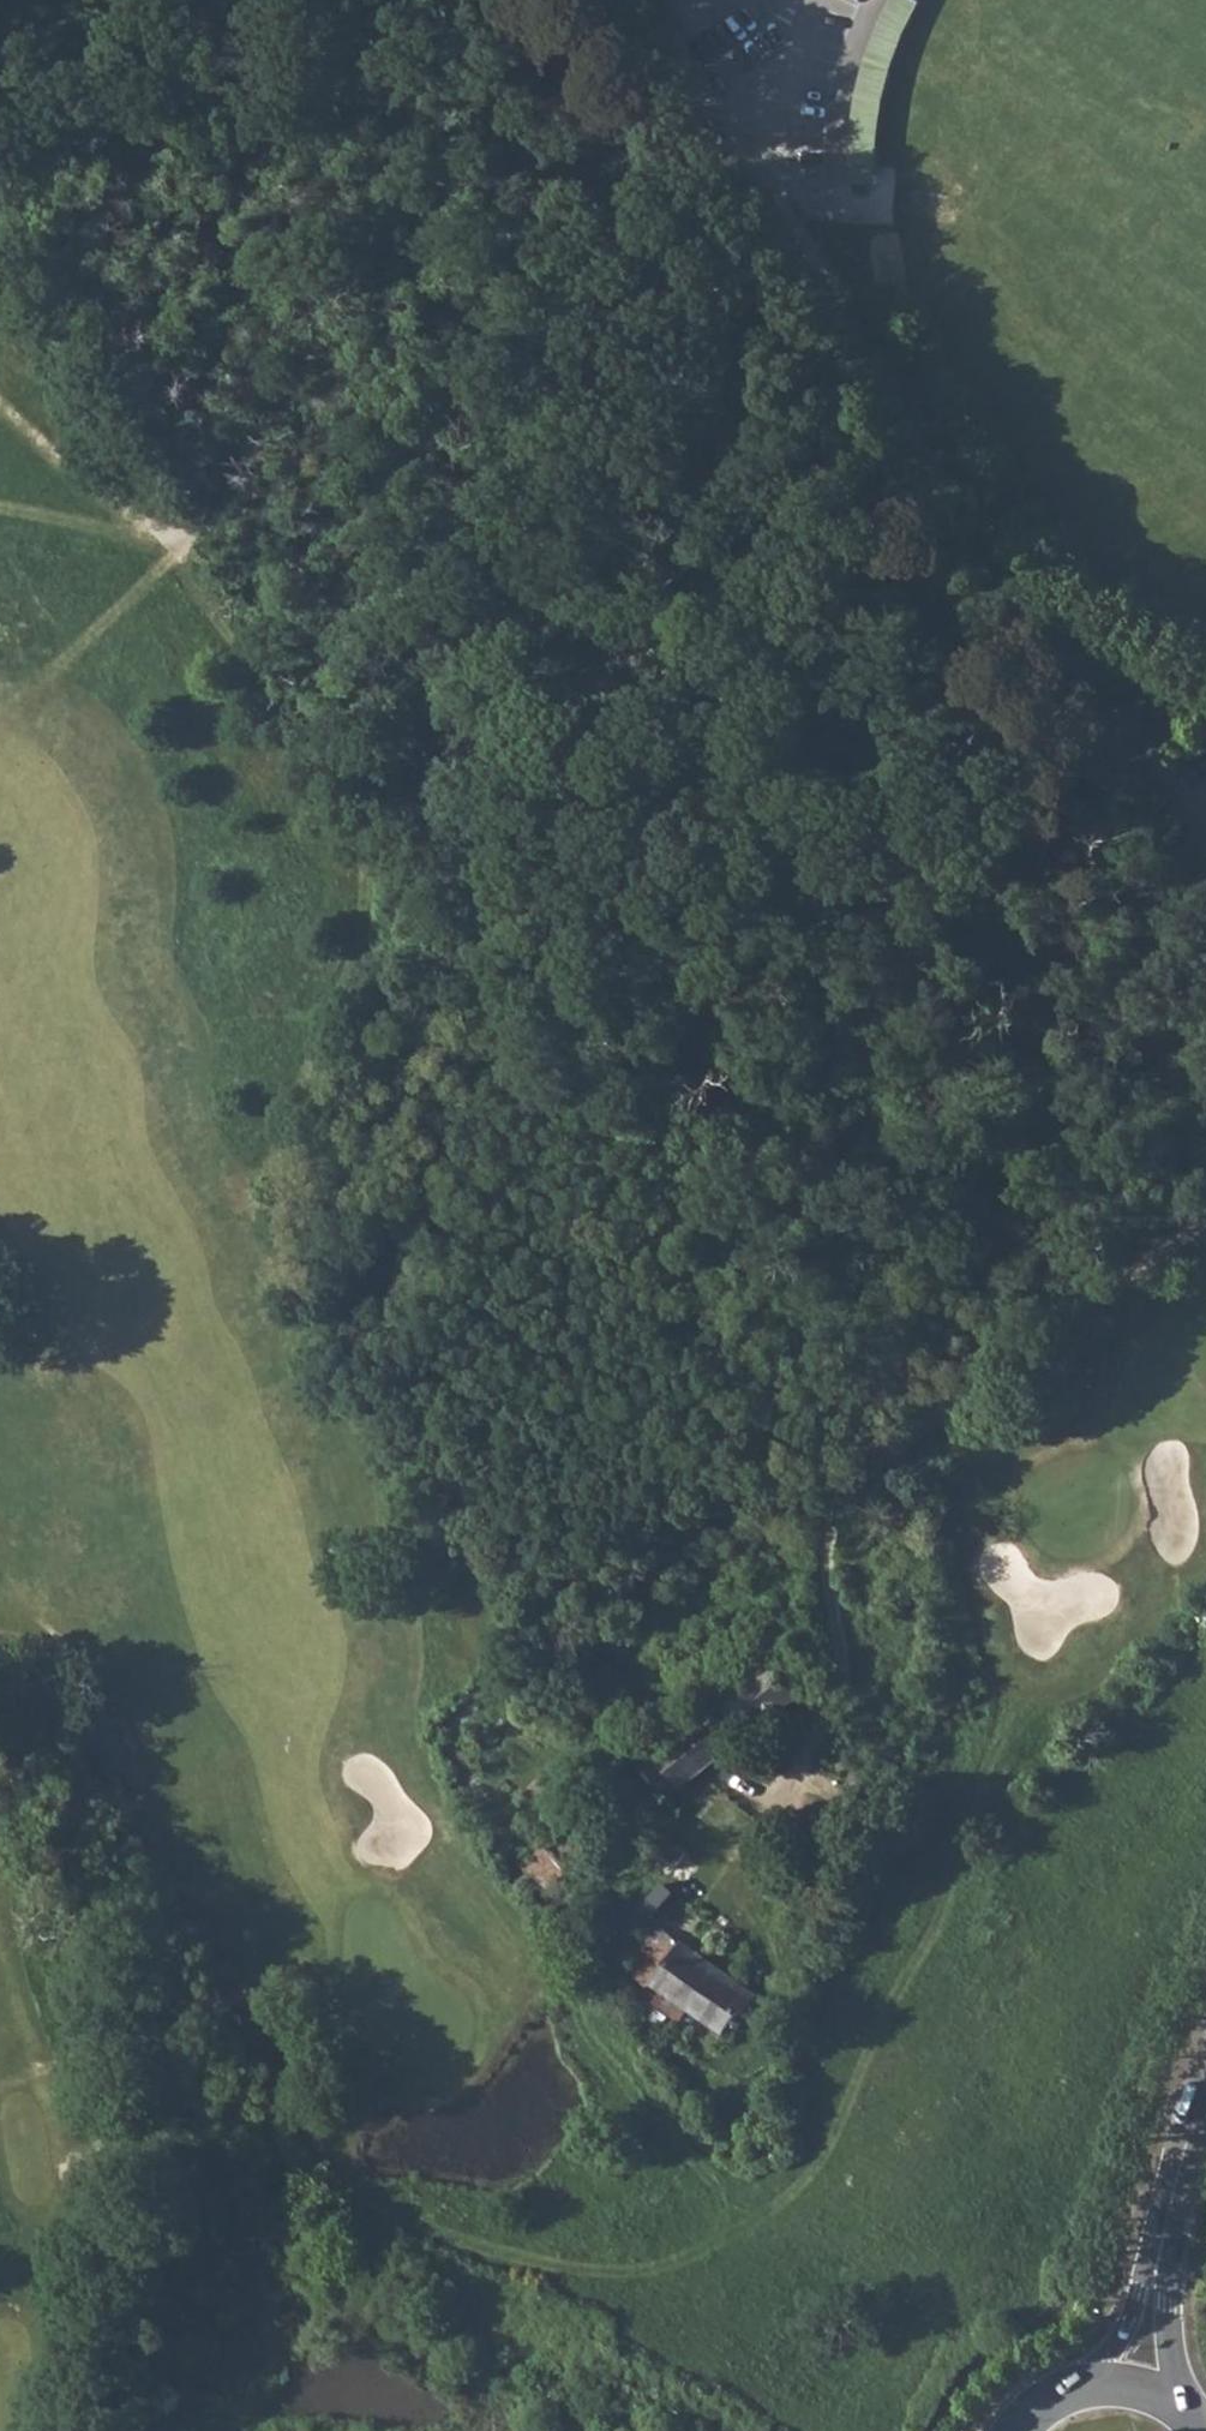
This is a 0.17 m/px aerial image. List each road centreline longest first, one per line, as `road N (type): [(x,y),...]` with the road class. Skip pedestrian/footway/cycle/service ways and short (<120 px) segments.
road 1 (track): [(720,1877),(801,1768),(834,1698),(843,1645),(828,1533),(880,1452),(1205,1221)]
road 2 (tertiary): [(1197,2429),(1171,2350),(1160,2251)]
road 3 (tertiary): [(1160,2251),(1116,2340),(1060,2401)]
road 4 (tertiary): [(1160,2251),(1205,2080)]
road 5 (tertiary): [(1197,2429),(1136,2391),(1099,2389),(1060,2401)]

